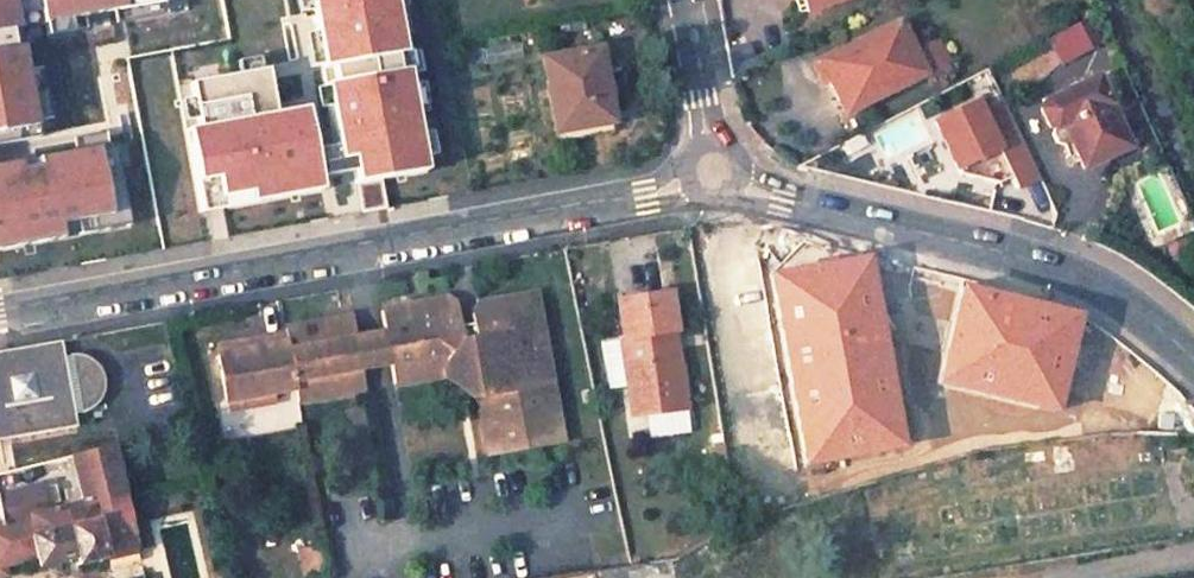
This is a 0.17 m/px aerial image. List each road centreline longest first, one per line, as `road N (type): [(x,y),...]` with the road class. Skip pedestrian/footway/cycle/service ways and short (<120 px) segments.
road 1 (residential): [(0,305),(644,195),(711,171)]
road 2 (residential): [(1193,362),(1109,292),(1045,264),(783,198),(711,171)]
road 3 (residential): [(711,171),(683,0)]

